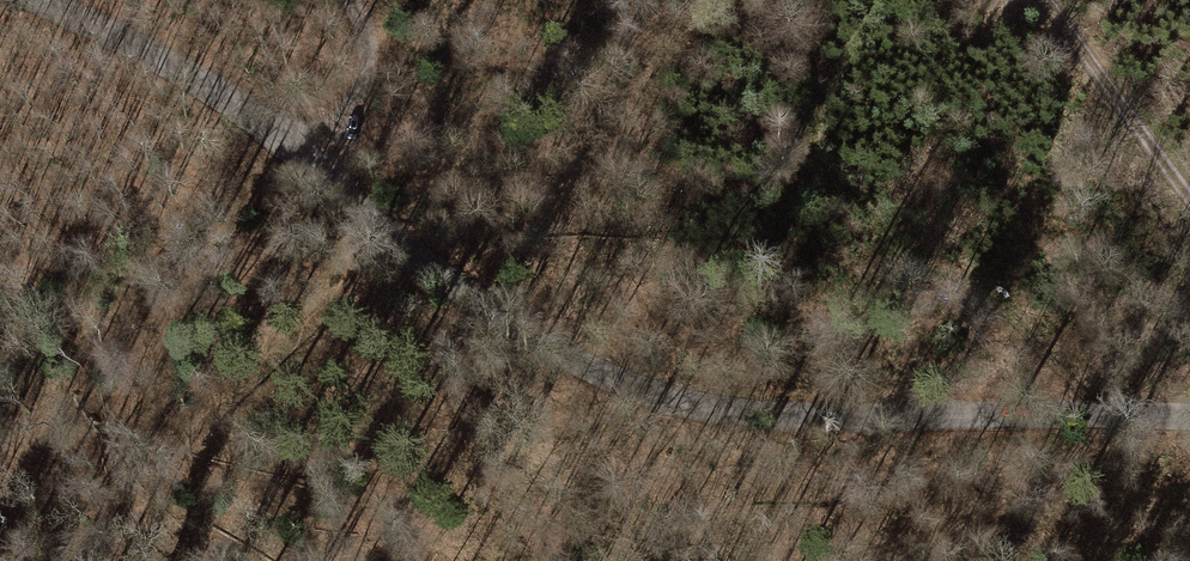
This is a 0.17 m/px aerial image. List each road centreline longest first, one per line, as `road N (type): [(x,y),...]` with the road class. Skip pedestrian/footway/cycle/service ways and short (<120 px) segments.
road 1 (tertiary): [(1189,417),(808,416),(730,412),(634,389),(471,298),(243,109),(36,0)]
road 2 (motorway): [(1153,0),(1115,560)]
road 3 (track): [(1031,0),(1189,209)]
road 4 (track): [(354,0),(368,45),(362,79),(340,133),(313,167)]

